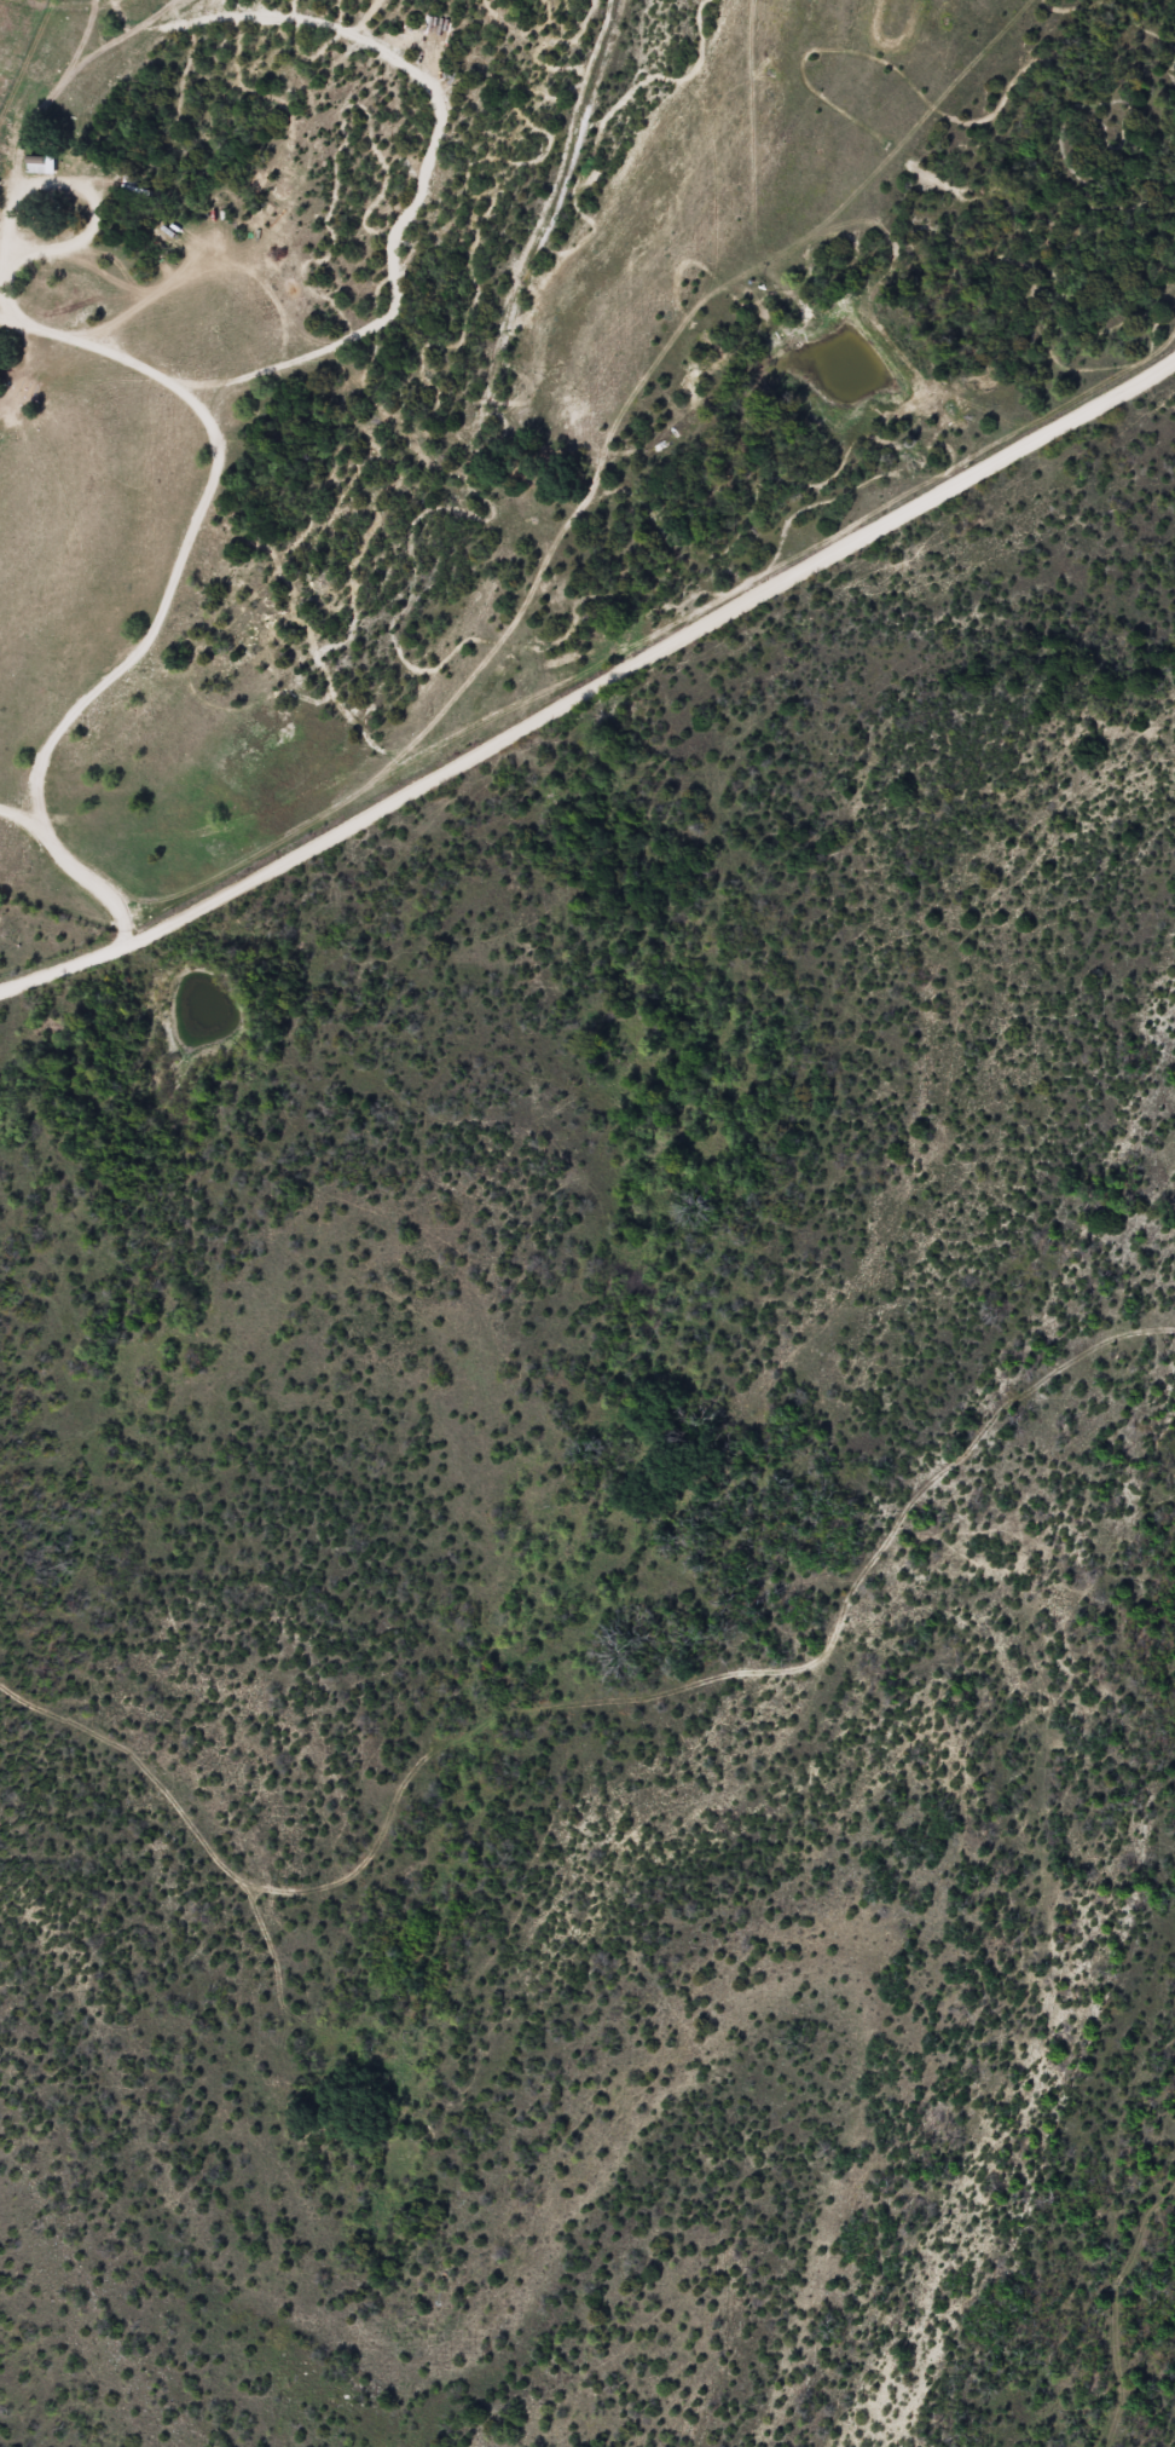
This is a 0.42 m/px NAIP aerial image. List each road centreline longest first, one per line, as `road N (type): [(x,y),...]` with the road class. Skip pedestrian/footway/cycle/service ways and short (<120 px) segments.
road 1 (residential): [(1174,349),(294,814),(0,956)]

